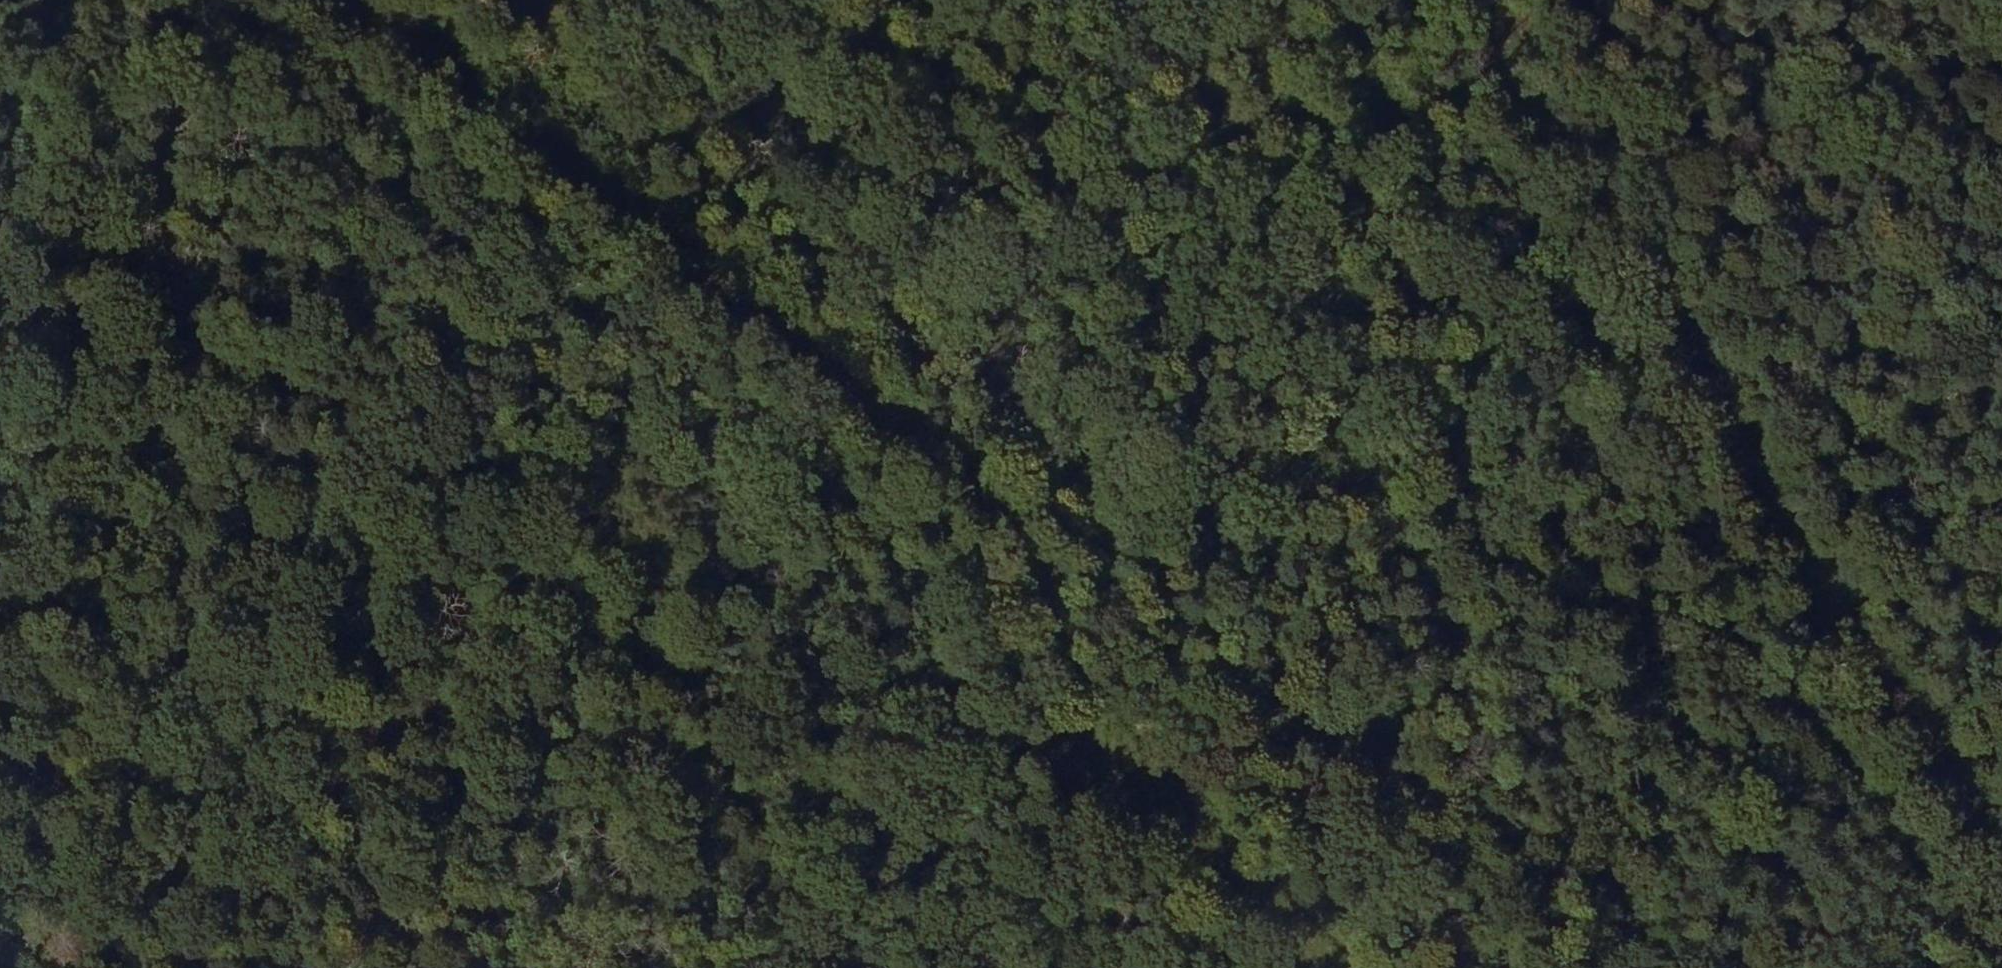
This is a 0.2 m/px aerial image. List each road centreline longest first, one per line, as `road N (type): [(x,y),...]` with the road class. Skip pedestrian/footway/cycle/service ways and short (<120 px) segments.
road 1 (track): [(375,0),(778,293),(1045,530),(1125,696),(1346,967)]
road 2 (track): [(1501,0),(1755,414),(2001,844)]

